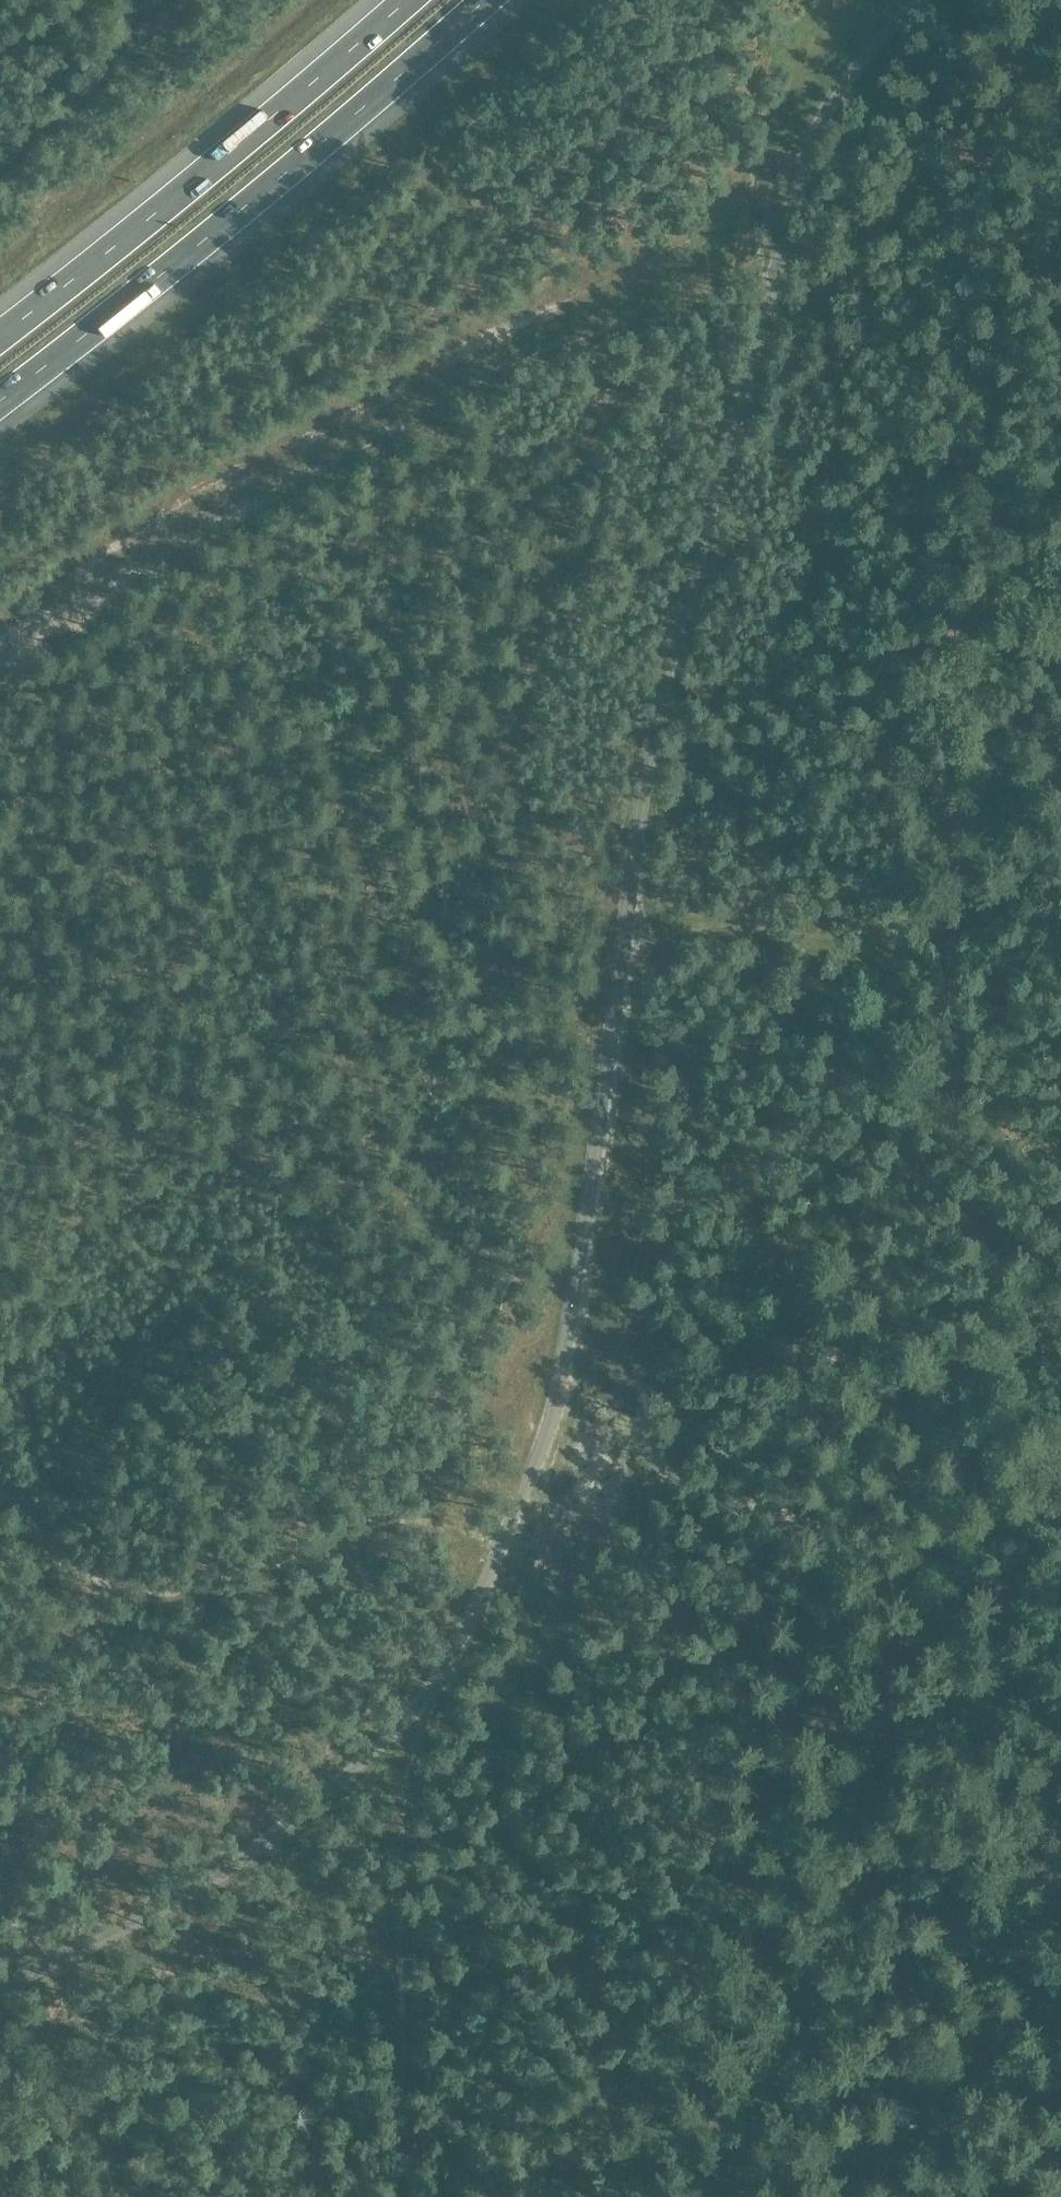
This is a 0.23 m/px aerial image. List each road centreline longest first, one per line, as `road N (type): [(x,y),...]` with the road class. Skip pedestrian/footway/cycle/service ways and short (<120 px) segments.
road 1 (unclassified): [(925,0),(864,58),(821,122),(759,319),(664,676),(547,1433),(448,1661),(415,1712),(244,1856),(118,1932),(0,1985)]
road 2 (motorway): [(0,409),(194,257),(492,0)]
road 3 (motorway): [(401,0),(0,327)]

